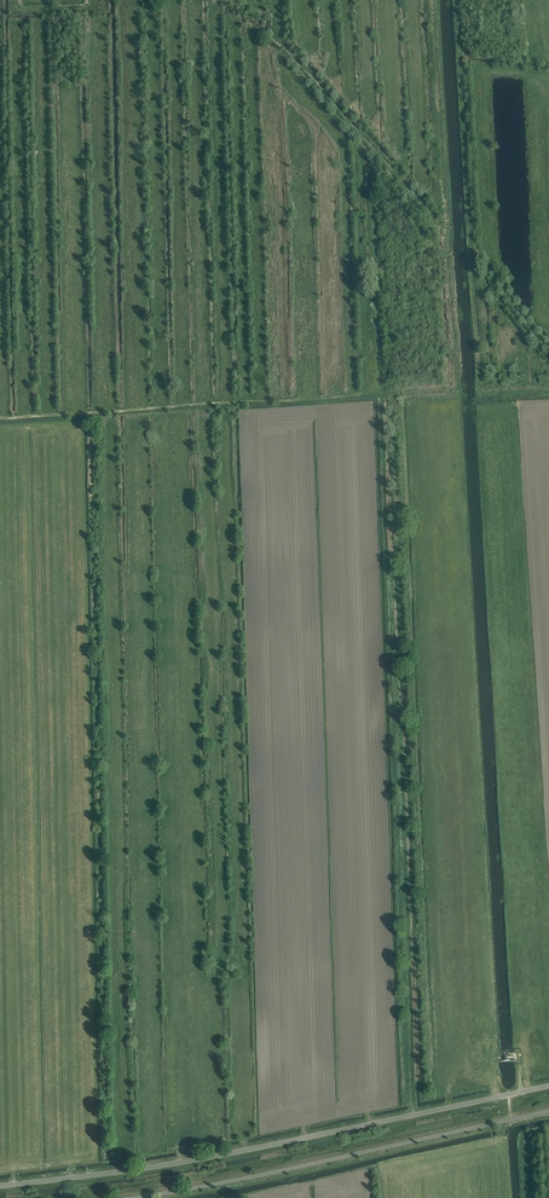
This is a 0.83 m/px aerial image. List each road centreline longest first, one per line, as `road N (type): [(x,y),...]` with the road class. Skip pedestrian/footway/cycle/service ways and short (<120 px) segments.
road 1 (unclassified): [(0,1185),(223,1155),(548,1086)]

